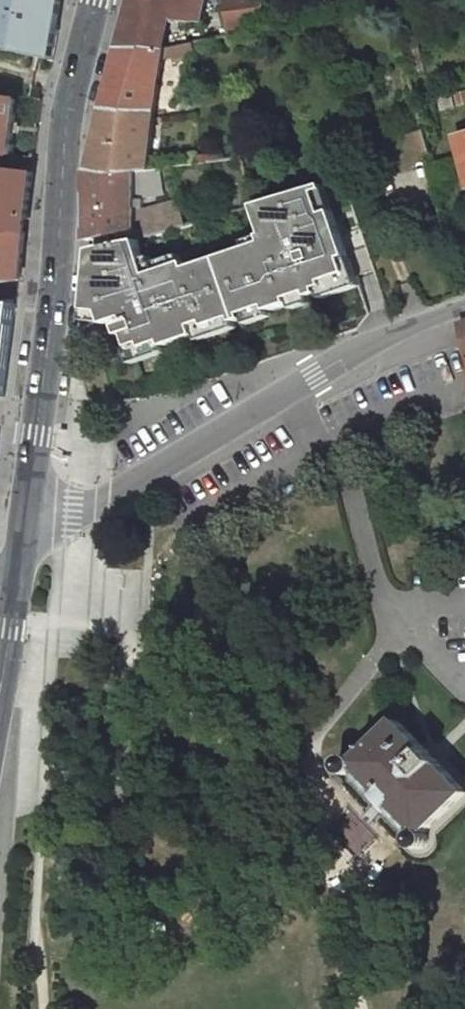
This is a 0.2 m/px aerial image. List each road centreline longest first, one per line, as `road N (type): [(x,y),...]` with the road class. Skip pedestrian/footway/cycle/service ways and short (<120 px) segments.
road 1 (primary): [(23,541),(74,100),(99,0)]
road 2 (unclassified): [(464,305),(357,350),(121,492),(23,541)]

